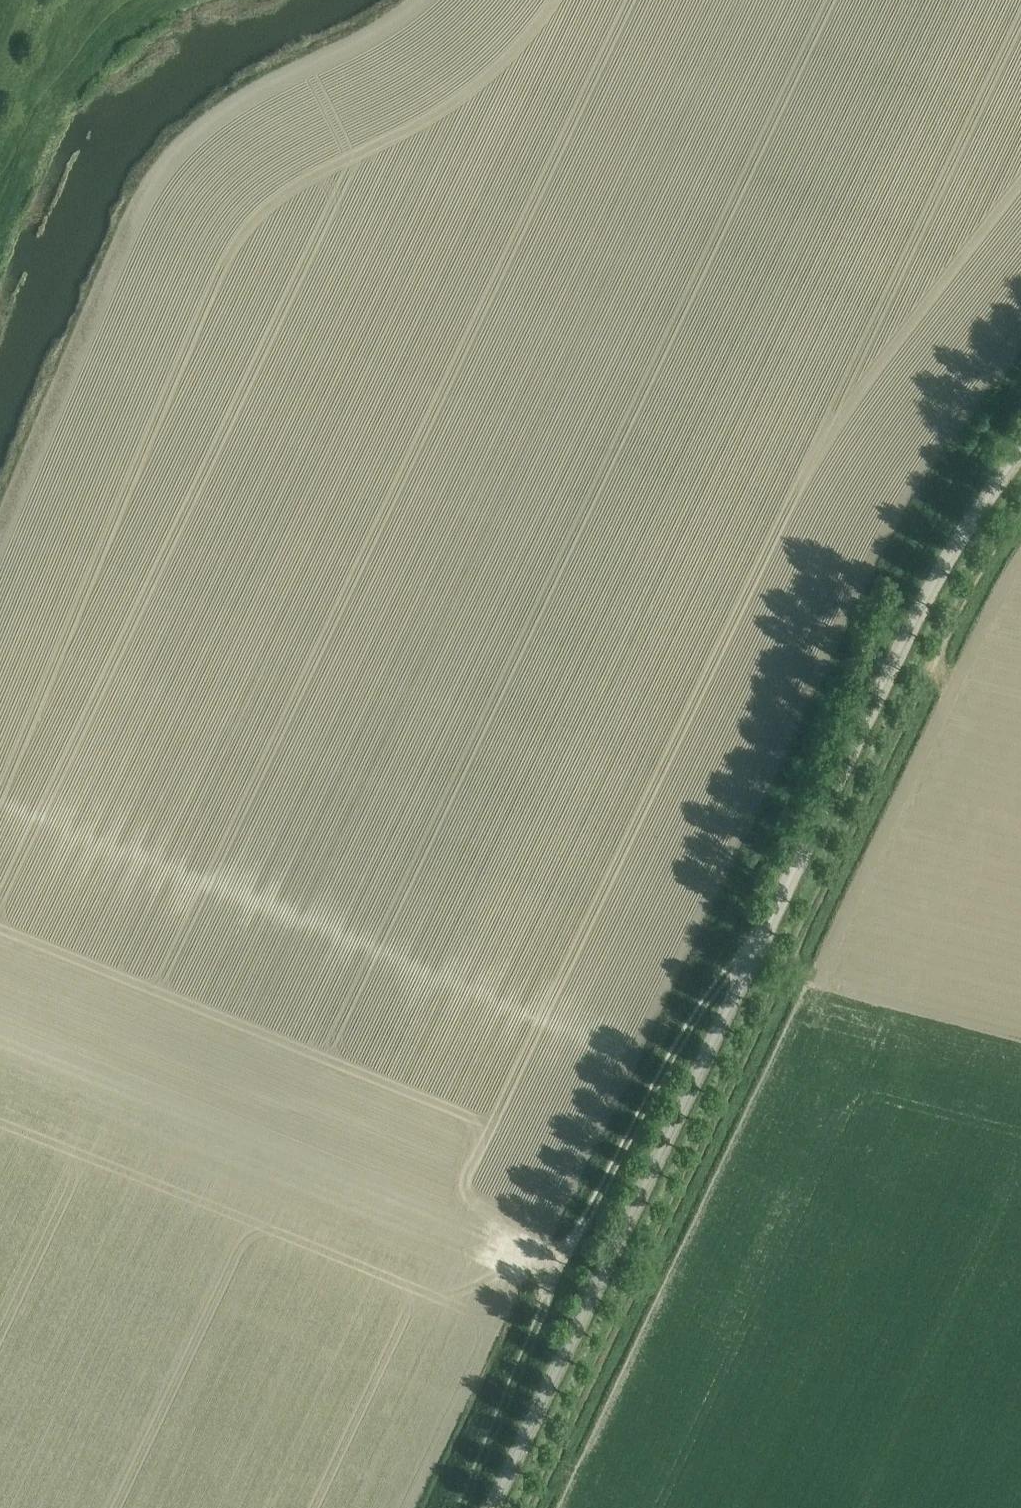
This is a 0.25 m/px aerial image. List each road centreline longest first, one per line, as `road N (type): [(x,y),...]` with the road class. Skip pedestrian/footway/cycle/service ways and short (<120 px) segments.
road 1 (unclassified): [(461,1507),(555,1268),(713,986),(749,951)]
road 2 (unclassified): [(488,1507),(749,951)]
road 3 (unclassified): [(749,951),(933,580),(1020,450)]

